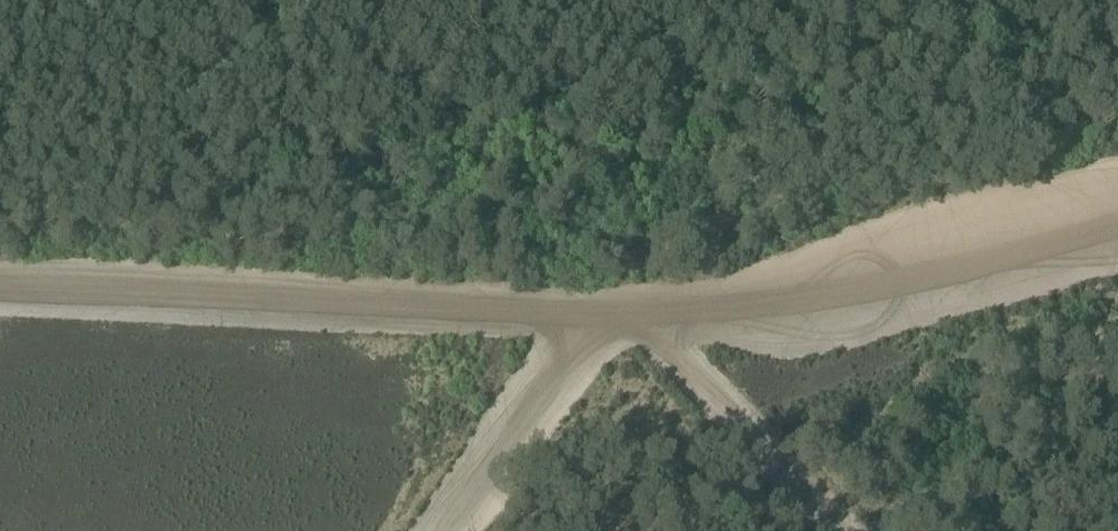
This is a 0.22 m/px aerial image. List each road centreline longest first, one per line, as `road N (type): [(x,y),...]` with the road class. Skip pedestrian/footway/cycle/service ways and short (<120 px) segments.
road 1 (track): [(0,291),(662,316),(839,294),(1117,209)]
road 2 (track): [(662,316),(713,388),(846,530)]
road 3 (track): [(440,530),(585,317)]

